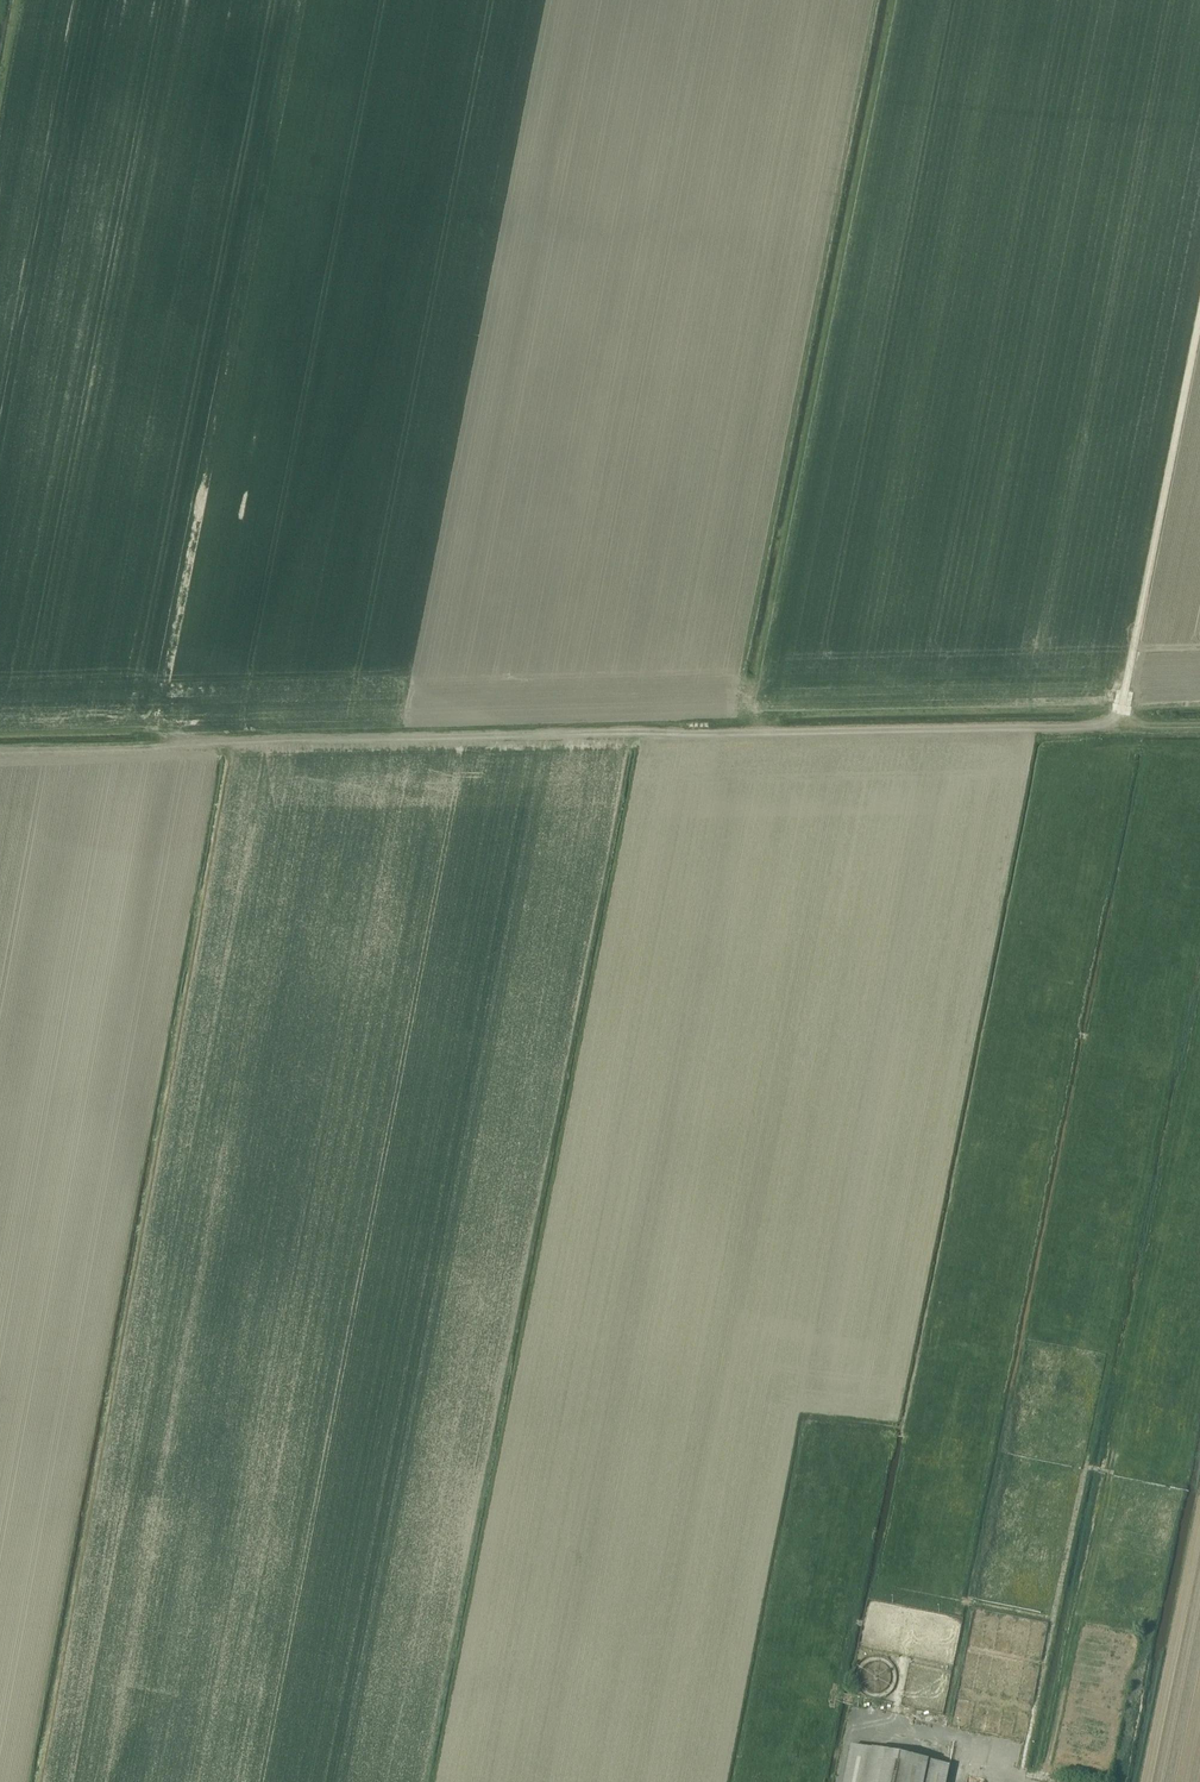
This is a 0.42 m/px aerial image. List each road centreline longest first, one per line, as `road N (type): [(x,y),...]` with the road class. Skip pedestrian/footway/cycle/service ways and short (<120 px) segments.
road 1 (track): [(1118,729),(1199,322)]
road 2 (track): [(1087,1457),(1023,1763),(958,1772),(956,1781)]

